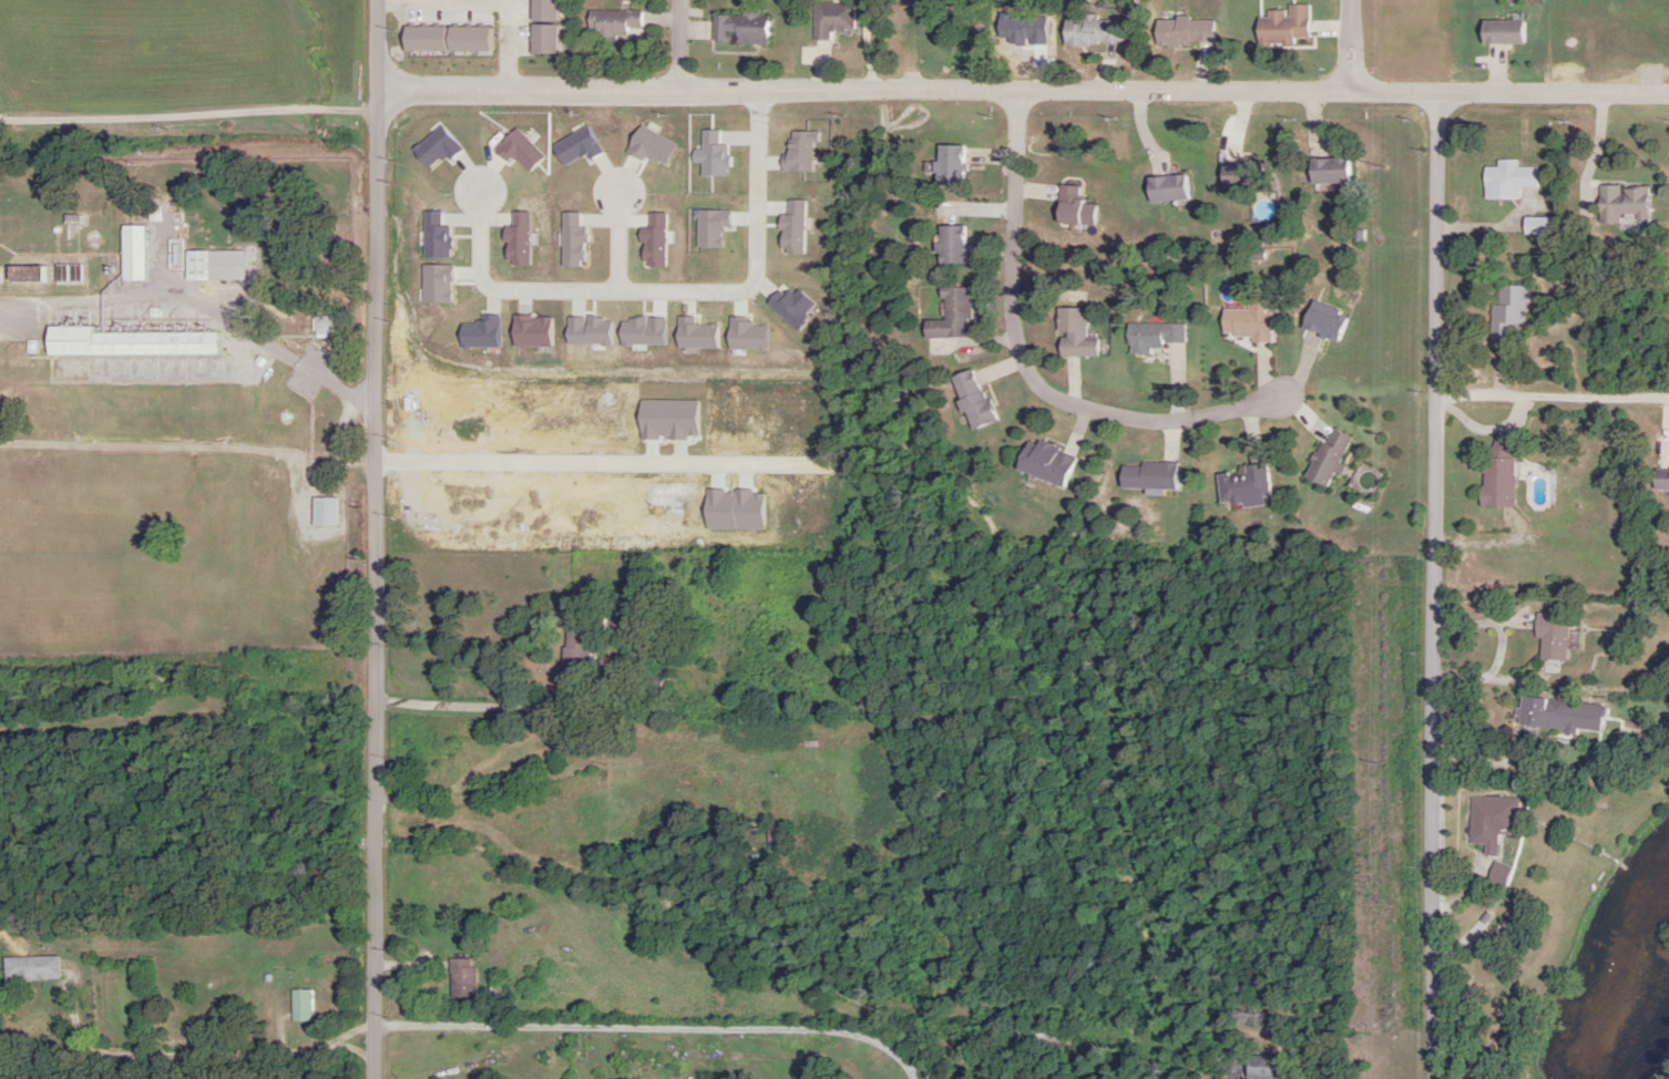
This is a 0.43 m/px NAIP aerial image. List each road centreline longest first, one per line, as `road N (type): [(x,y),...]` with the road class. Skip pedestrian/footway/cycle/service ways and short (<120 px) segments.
road 1 (tertiary): [(1668,102),(379,93)]
road 2 (tertiary): [(376,1078),(385,472),(380,0)]
road 3 (residential): [(1432,1078),(1440,101)]
road 4 (residential): [(489,184),(488,268),(513,305),(731,304),(758,273),(761,96)]
road 5 (residential): [(1051,553),(1092,621),(1120,700),(1164,1020),(1160,1078)]
road 6 (residential): [(1017,97),(1015,285),(1023,345),(1043,380),(1064,400),(1115,419),(1171,424),(1272,404)]
road 7 (residential): [(832,471),(385,469)]
road 8 (residential): [(381,105),(0,118)]
road 9 (residential): [(383,706),(543,711),(569,701),(590,681),(598,602)]
road 10 (residential): [(377,1025),(269,1054),(113,1055)]
road 11 (residential): [(1438,395),(1668,396)]

